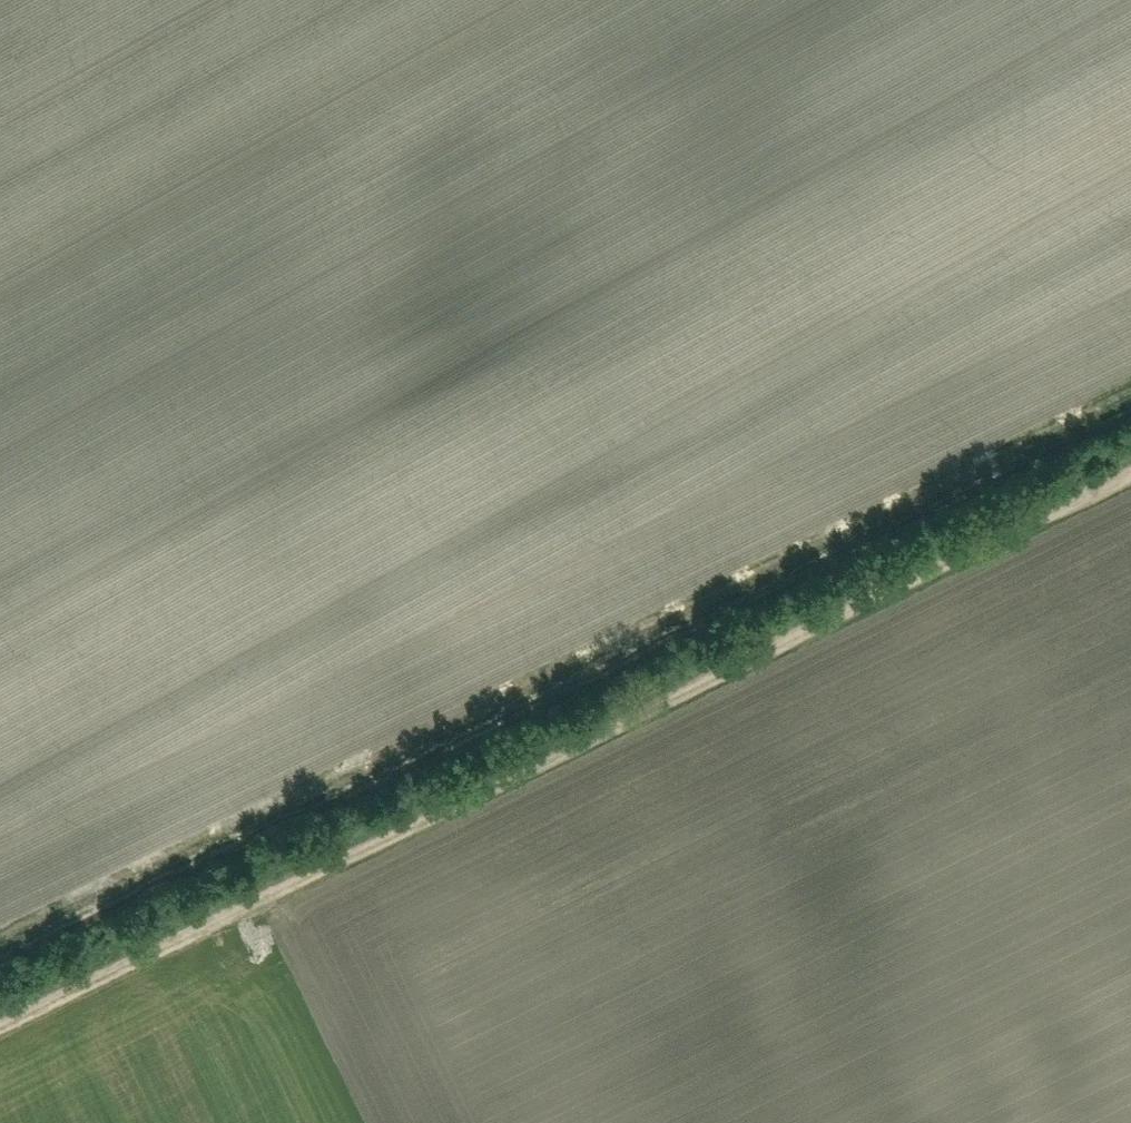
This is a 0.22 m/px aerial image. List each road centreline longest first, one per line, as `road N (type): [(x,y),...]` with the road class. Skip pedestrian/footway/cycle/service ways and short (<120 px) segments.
road 1 (track): [(0,1024),(1130,473)]

